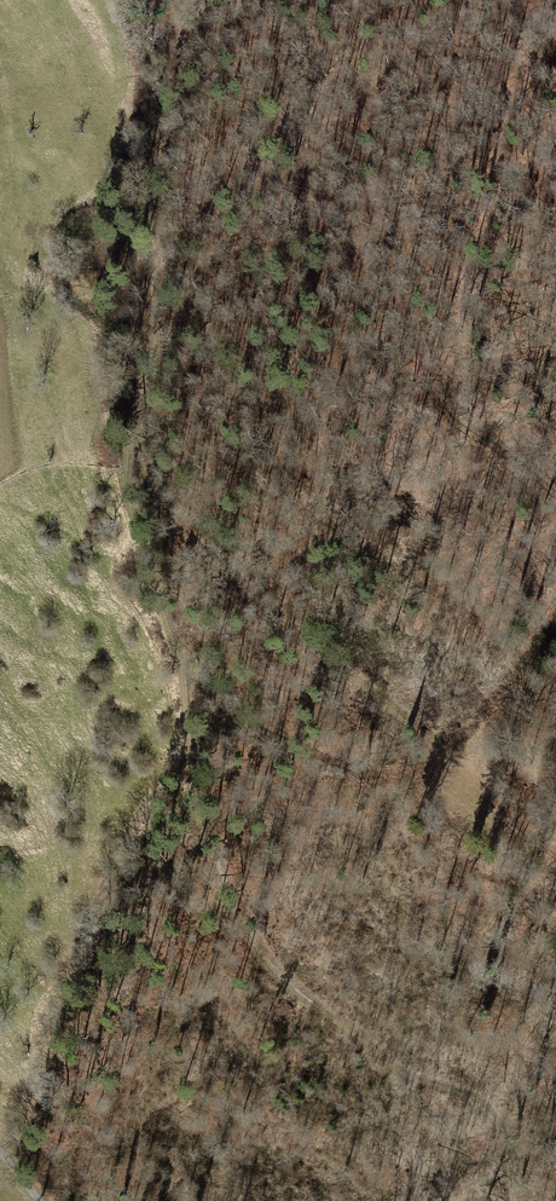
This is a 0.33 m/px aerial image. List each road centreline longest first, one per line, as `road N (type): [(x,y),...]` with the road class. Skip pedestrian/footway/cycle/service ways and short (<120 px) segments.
road 1 (track): [(555,494),(446,408),(461,287),(490,210),(531,0)]
road 2 (track): [(370,690),(121,477)]
road 3 (track): [(190,696),(343,760),(396,773),(438,756)]
road 4 (track): [(370,690),(555,854)]
road 5 (track): [(453,769),(514,696),(555,688)]

